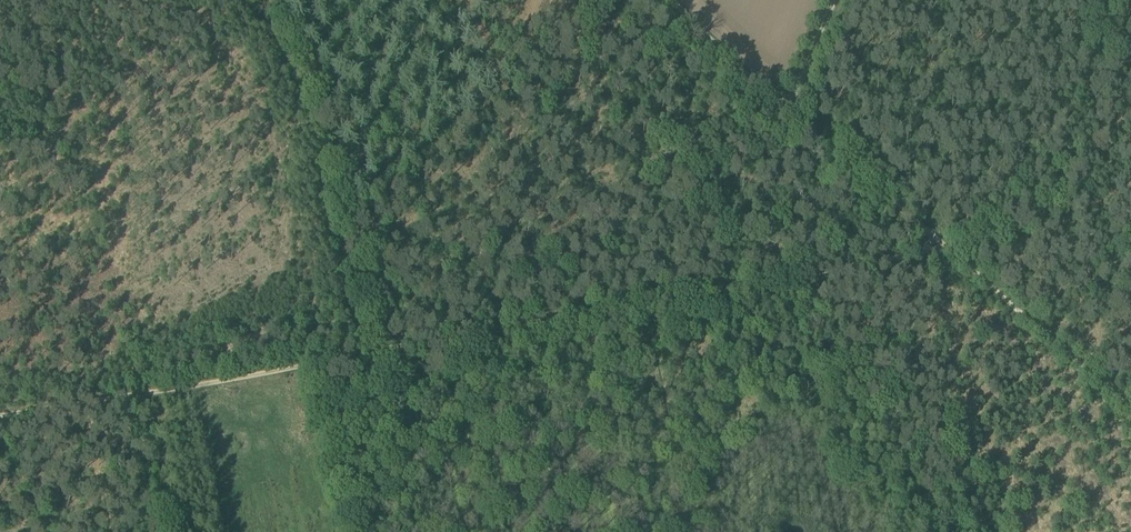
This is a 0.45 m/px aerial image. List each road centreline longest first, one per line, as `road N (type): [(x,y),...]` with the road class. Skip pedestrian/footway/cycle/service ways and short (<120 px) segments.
road 1 (track): [(0,414),(946,249)]
road 2 (track): [(946,249),(1130,410)]
road 3 (track): [(946,249),(782,107)]
road 4 (track): [(1130,170),(946,249)]
road 5 (track): [(782,107),(661,0)]
road 6 (track): [(99,399),(117,531)]

